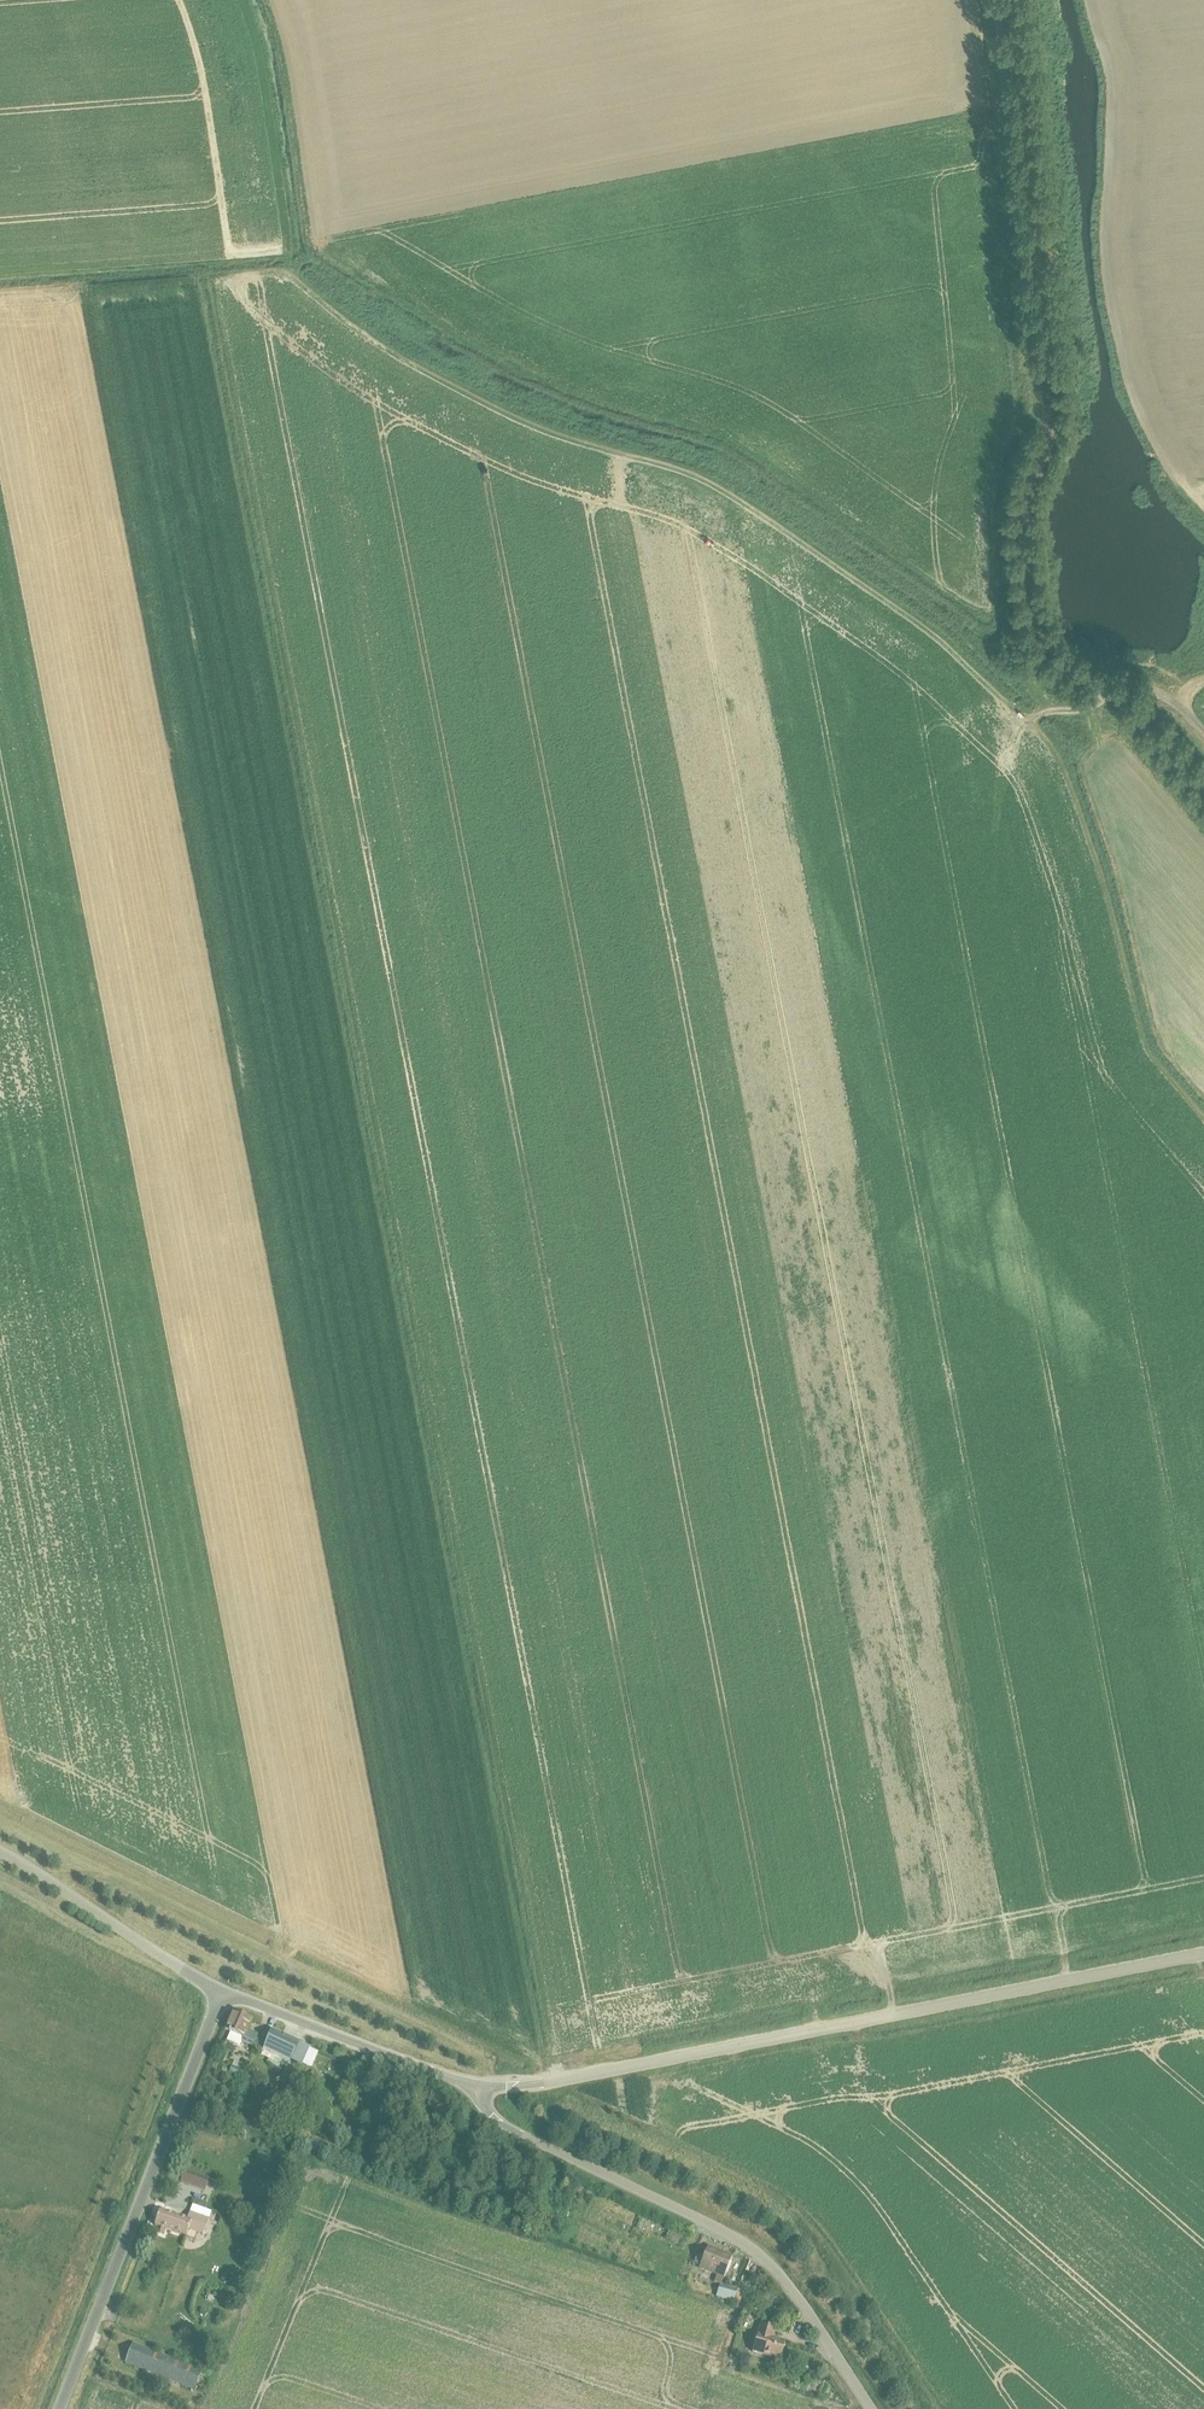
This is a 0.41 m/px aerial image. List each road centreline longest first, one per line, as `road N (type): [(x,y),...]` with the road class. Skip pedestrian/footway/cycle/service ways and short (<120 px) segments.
road 1 (track): [(1203,732),(1160,696),(1066,660),(1038,614),(1027,524),(1050,437),(1050,402),(1023,269),(997,0)]
road 2 (unclassified): [(483,2086),(546,2083),(1203,1954)]
road 3 (unclassified): [(872,2408),(763,2257),(500,2123),(482,2100),(483,2086)]
road 4 (track): [(926,2408),(820,2246),(776,2202),(546,2083)]
road 5 (unclassified): [(60,2408),(223,1992)]
road 6 (unclassified): [(483,2086),(223,1992)]
road 7 (unclassified): [(223,1992),(0,1852)]

